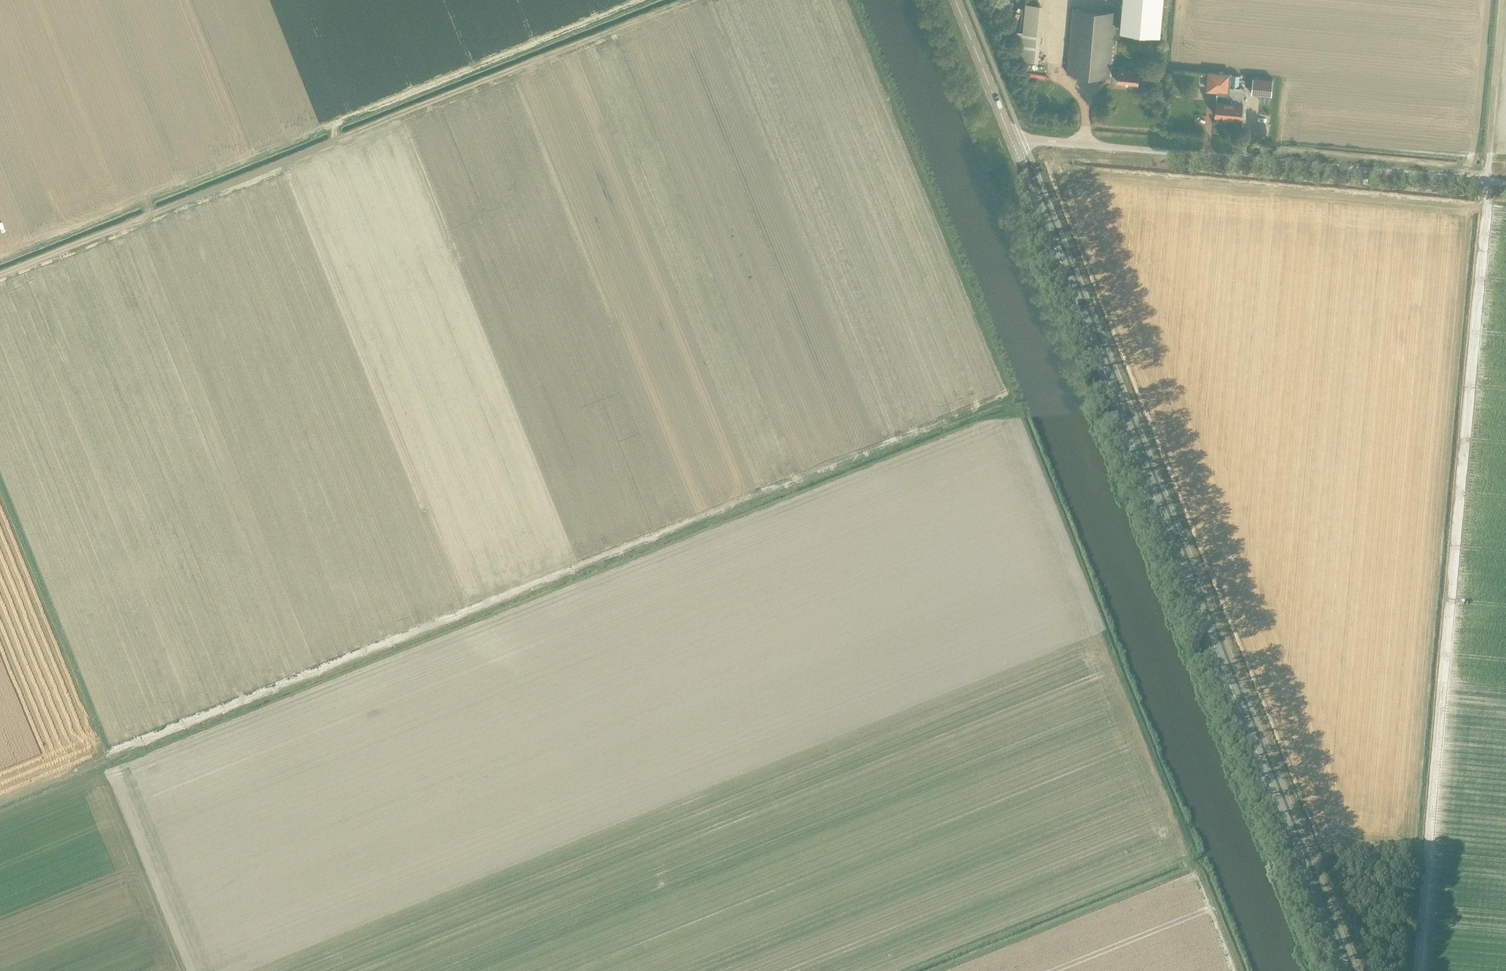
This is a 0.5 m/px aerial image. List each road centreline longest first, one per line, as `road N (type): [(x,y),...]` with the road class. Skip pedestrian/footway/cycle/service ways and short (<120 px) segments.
road 1 (tertiary): [(1344,970),(1012,141)]
road 2 (unclassified): [(1505,185),(1012,141)]
road 3 (tertiary): [(1012,141),(956,0)]

